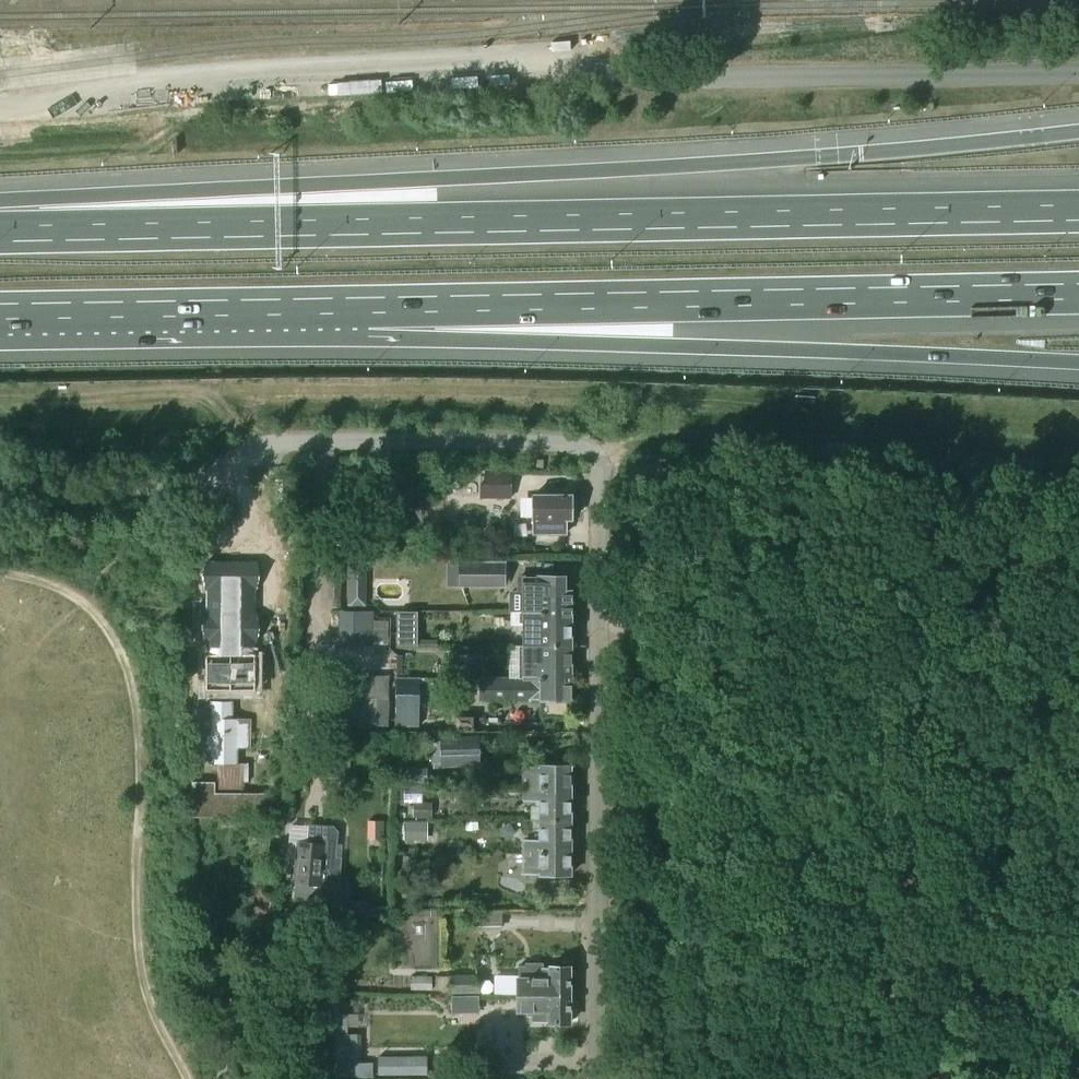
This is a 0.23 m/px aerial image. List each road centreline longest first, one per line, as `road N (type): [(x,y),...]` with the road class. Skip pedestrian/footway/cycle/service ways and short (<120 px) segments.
road 1 (motorway): [(1078,132),(836,157),(0,209)]
road 2 (motorway): [(1078,212),(0,233)]
road 3 (unclassified): [(599,1078),(597,462),(563,443),(325,438),(263,450)]
road 4 (motorway): [(371,307),(673,347),(1078,364)]
road 5 (motorway): [(371,307),(1078,293)]
road 6 (track): [(193,1078),(153,1008),(134,680),(111,633),(74,598),(0,567)]
road 7 (motorway): [(0,311),(371,307)]

